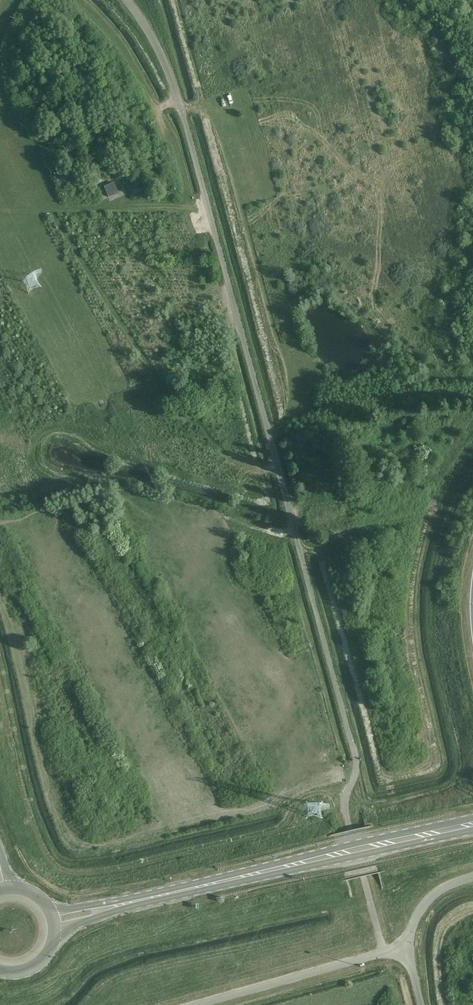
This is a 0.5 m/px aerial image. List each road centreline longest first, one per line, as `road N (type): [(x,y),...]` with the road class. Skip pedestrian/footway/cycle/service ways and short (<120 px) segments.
road 1 (unclassified): [(291,512),(167,62),(133,0)]
road 2 (secondary): [(155,897),(472,824)]
road 3 (unclassified): [(193,1004),(404,953)]

